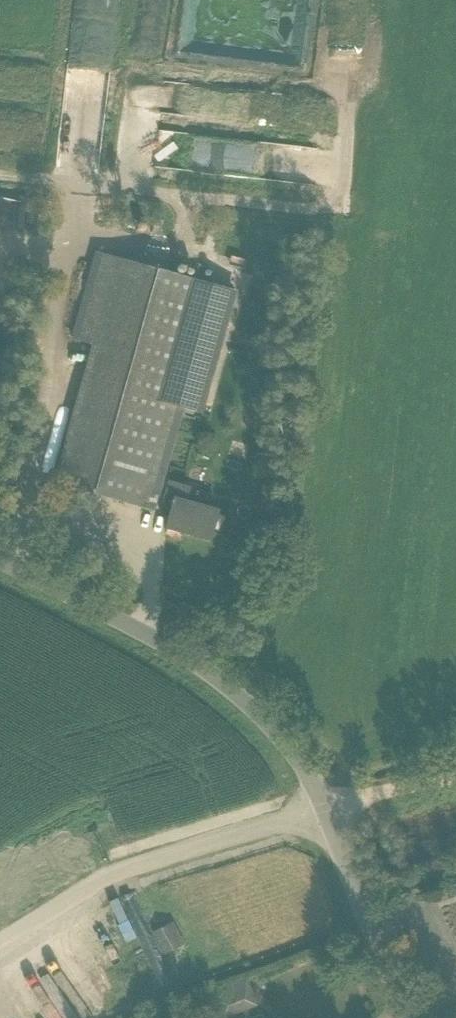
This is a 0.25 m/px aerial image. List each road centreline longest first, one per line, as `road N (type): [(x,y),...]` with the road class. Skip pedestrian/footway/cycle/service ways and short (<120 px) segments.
road 1 (unclassified): [(408,1017),(325,803),(291,746),(245,696),(0,560)]
road 2 (track): [(325,803),(455,782)]

